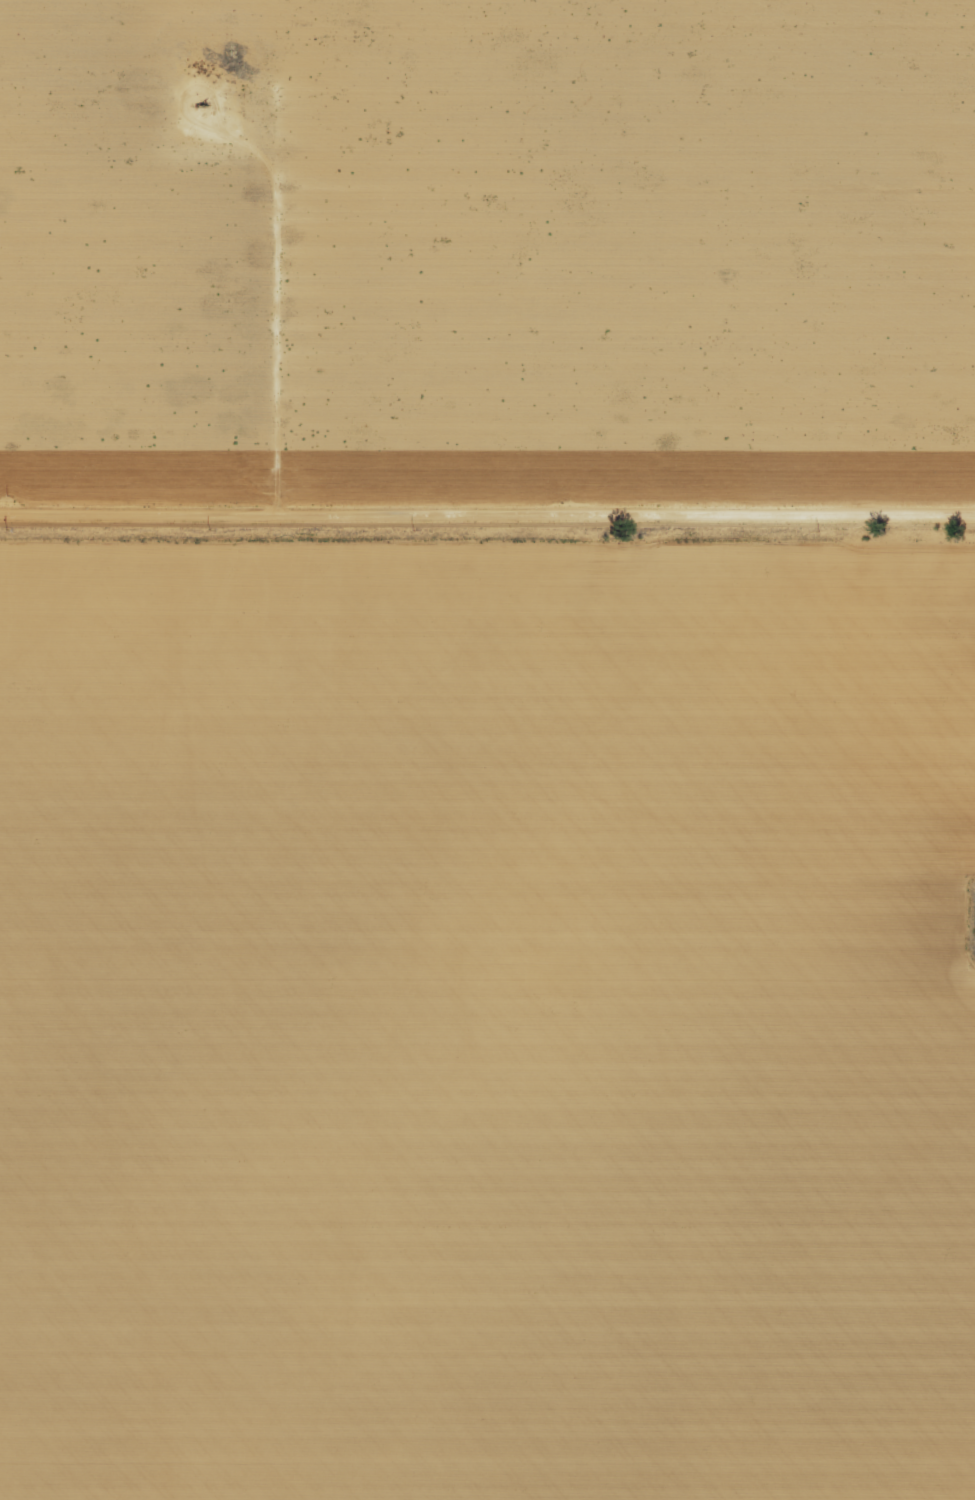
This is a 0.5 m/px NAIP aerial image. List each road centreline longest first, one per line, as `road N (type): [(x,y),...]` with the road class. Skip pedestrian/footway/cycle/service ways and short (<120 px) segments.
road 1 (residential): [(0,513),(974,513)]

